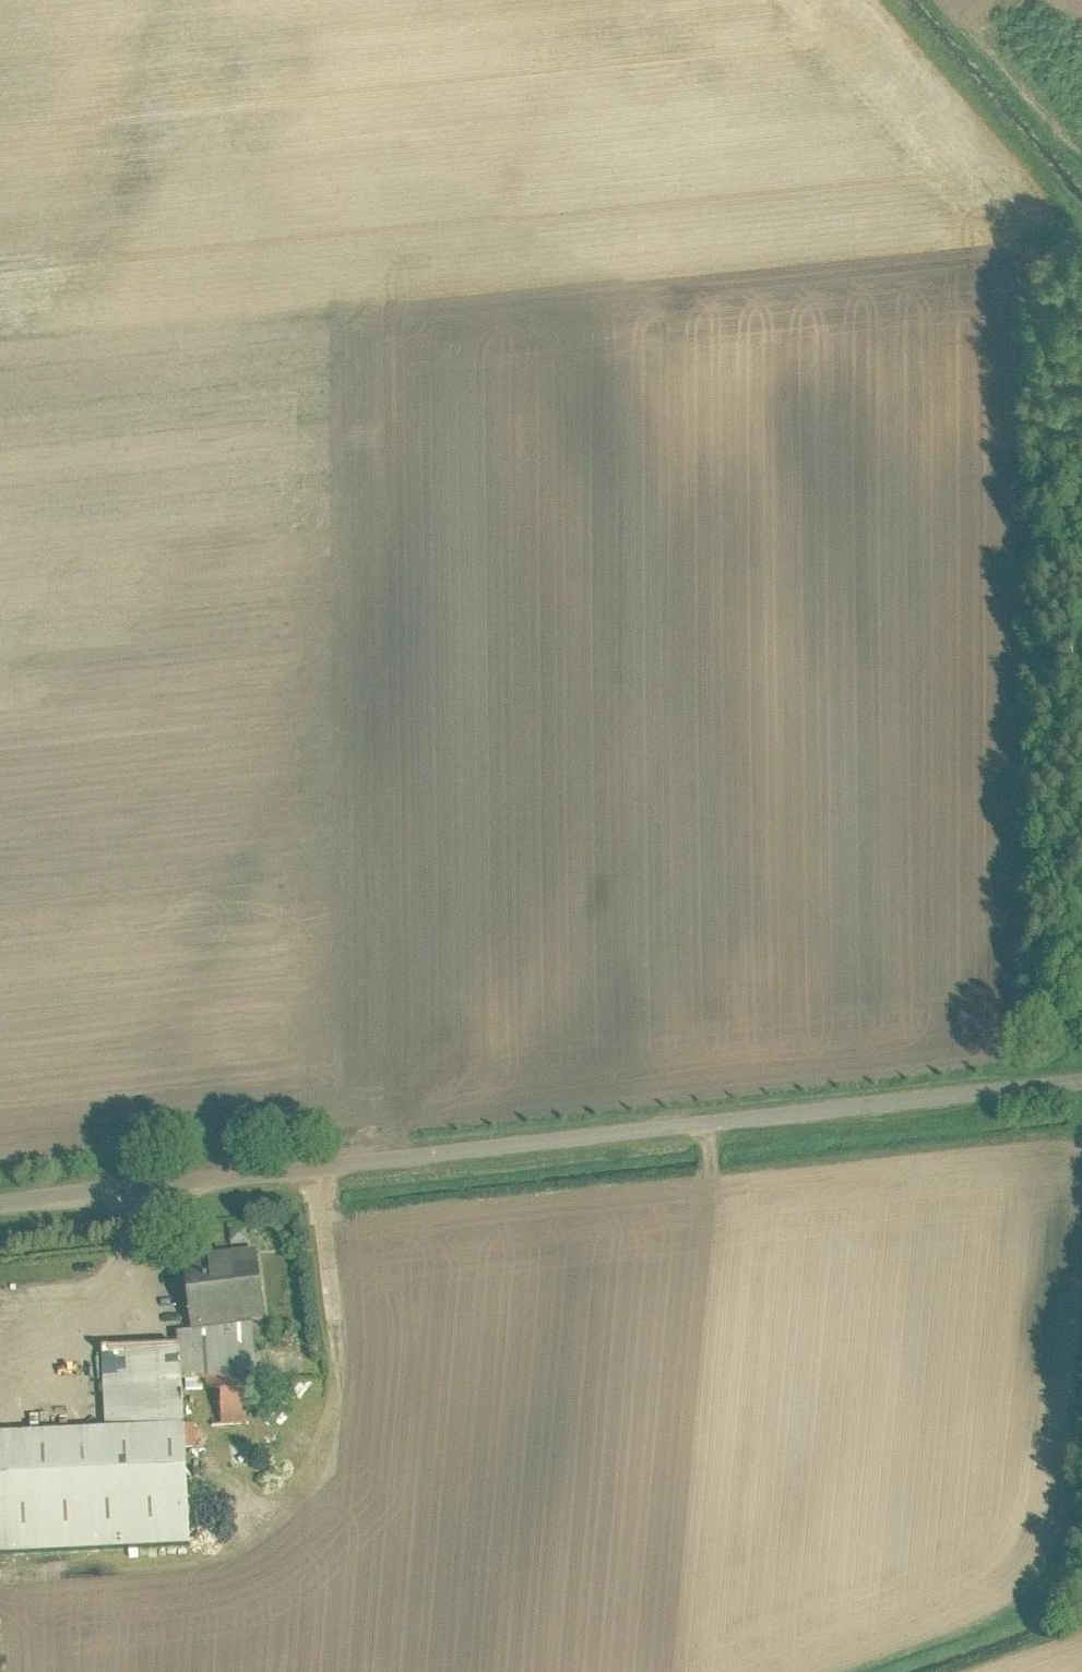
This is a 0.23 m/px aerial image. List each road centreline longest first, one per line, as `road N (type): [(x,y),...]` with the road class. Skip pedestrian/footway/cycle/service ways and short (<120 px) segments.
road 1 (unclassified): [(0,1215),(1081,1093)]

